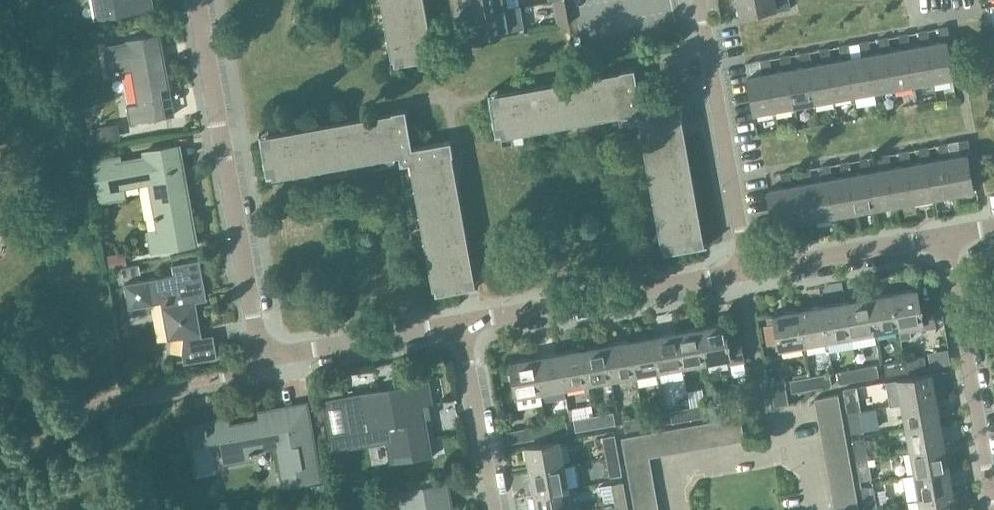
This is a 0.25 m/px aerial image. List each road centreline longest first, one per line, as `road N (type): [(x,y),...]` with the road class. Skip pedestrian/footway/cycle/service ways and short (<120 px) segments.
road 1 (residential): [(262,358),(203,0)]
road 2 (residential): [(460,324),(743,272)]
road 3 (residential): [(743,272),(695,0)]
road 4 (residential): [(993,487),(945,236)]
road 5 (residential): [(743,272),(945,236)]
road 6 (residential): [(262,358),(460,324)]
road 7 (residential): [(495,509),(460,324)]

